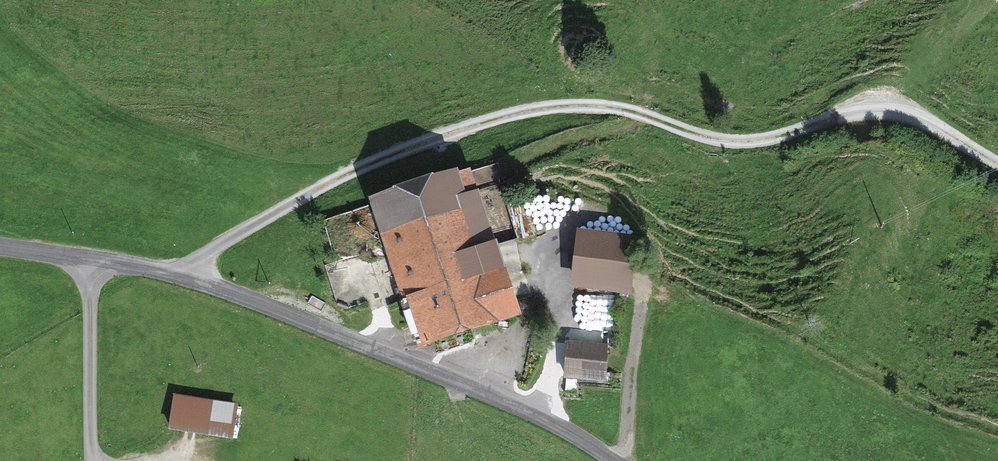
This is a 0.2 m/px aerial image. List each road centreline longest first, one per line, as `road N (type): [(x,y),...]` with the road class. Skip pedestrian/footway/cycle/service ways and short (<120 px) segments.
road 1 (track): [(997,163),(936,126),(882,109),(754,141),(600,106),(534,109),(347,175),(174,275)]
road 2 (unclassified): [(615,460),(433,372),(222,289),(134,266),(0,246)]
road 3 (track): [(92,460),(89,259)]

